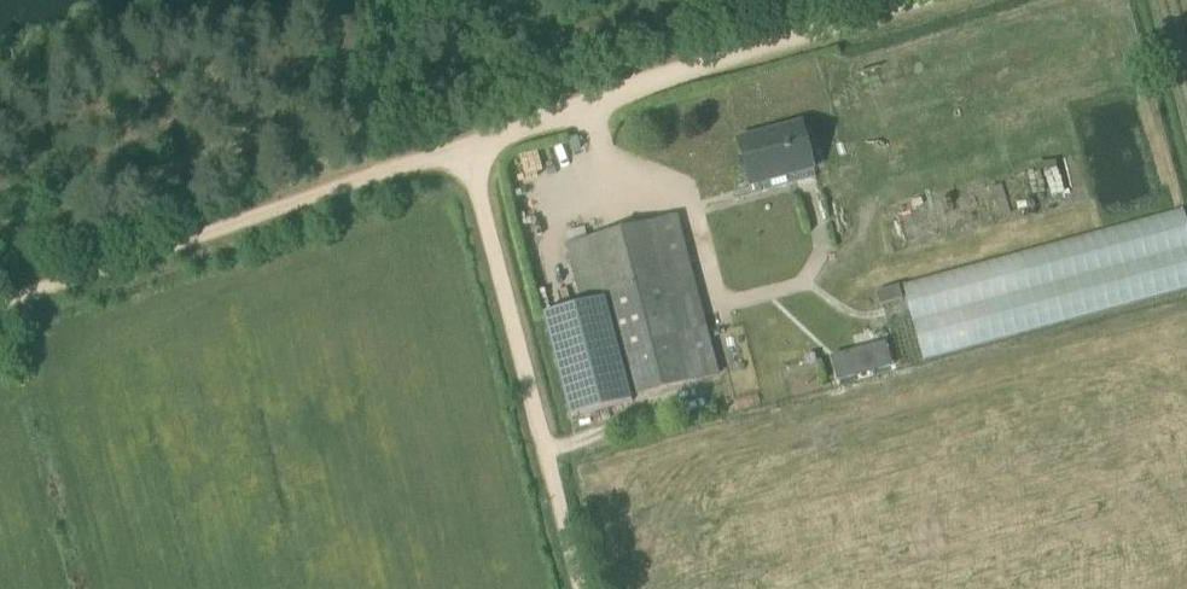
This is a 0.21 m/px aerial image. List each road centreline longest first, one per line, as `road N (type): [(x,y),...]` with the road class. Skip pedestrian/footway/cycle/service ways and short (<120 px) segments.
road 1 (track): [(473,157),(309,201),(0,310)]
road 2 (track): [(942,0),(552,124),(473,157)]
road 3 (track): [(473,157),(583,588)]

